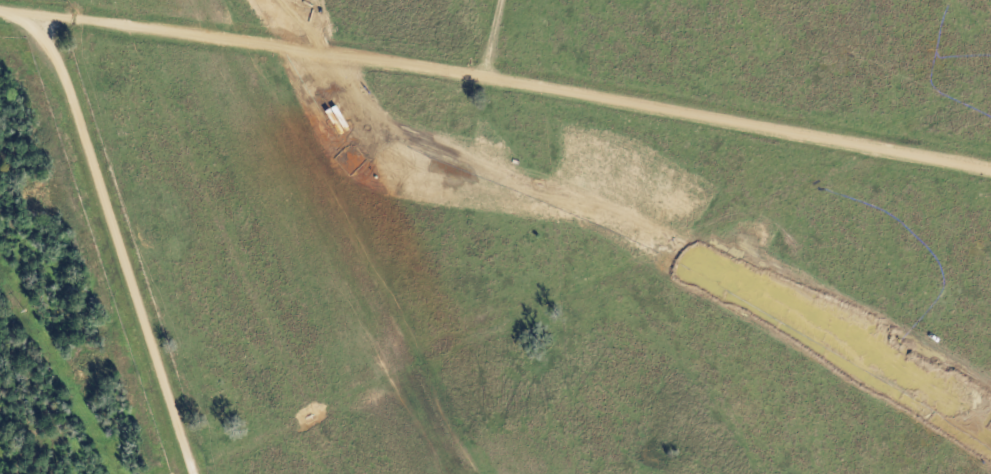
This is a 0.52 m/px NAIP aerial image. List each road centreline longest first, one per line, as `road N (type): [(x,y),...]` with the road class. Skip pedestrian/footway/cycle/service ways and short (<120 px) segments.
road 1 (residential): [(990,167),(486,74),(0,11)]
road 2 (residential): [(44,15),(189,473)]

